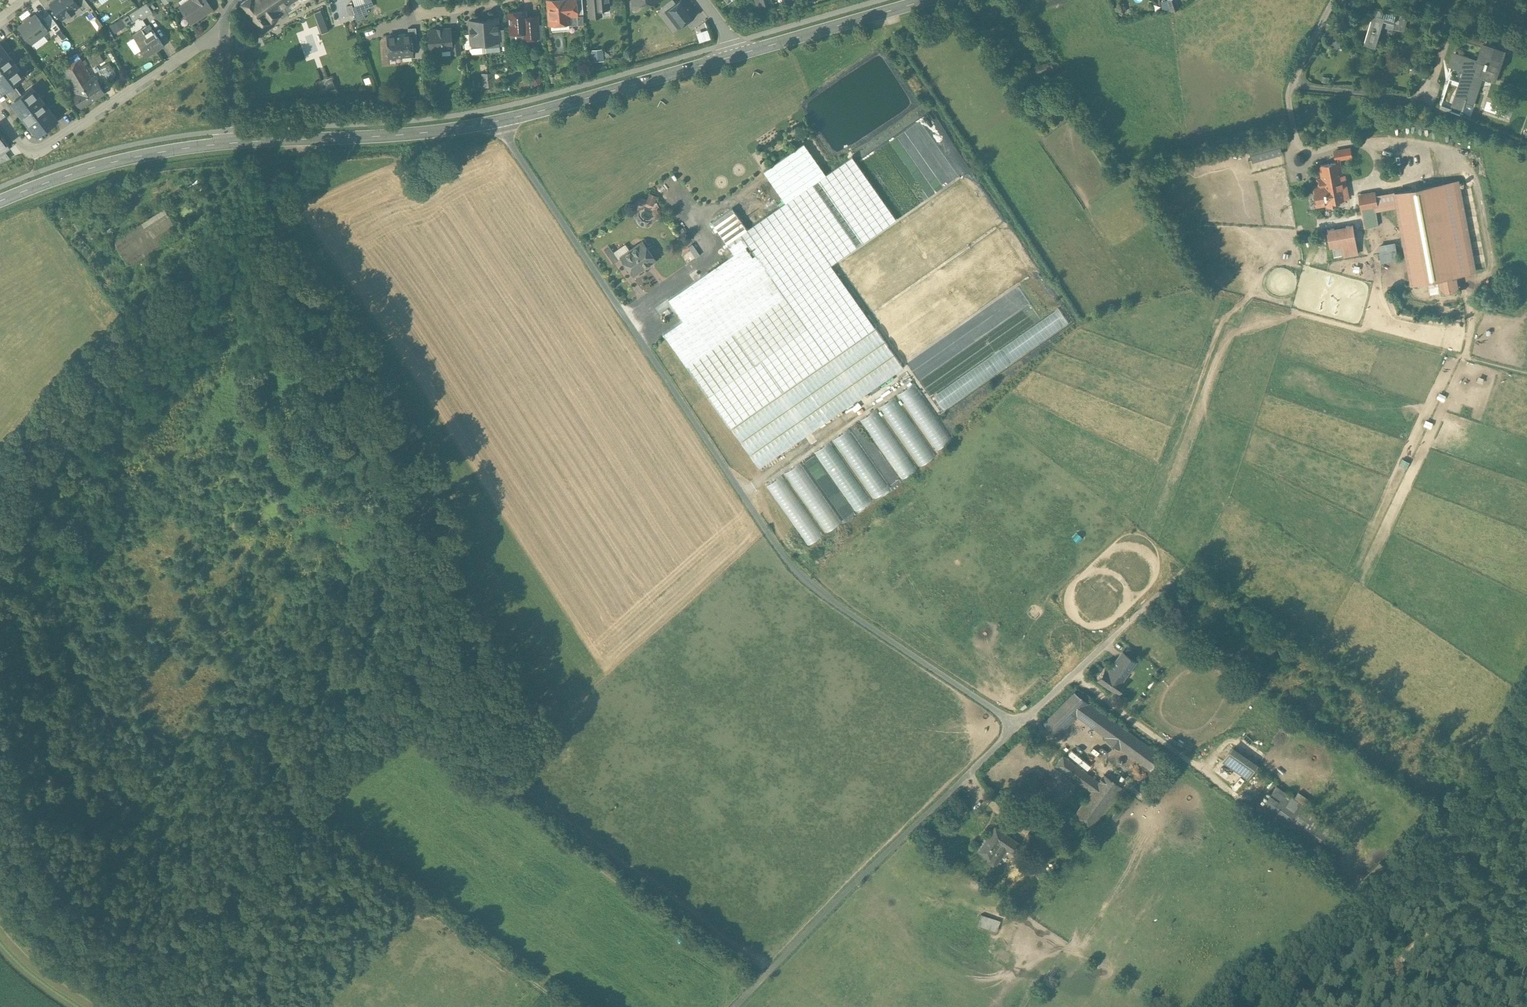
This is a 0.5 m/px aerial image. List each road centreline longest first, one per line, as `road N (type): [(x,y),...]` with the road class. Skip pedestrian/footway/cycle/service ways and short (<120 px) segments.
road 1 (track): [(0,891),(22,913),(99,955),(144,969),(188,959),(264,872),(305,791),(387,723),(431,670),(466,555),(465,513),(438,460),(348,337),(262,252),(264,228),(299,166),(301,141)]
road 2 (unclassified): [(497,123),(791,566),(1023,729)]
road 3 (unclassified): [(1023,729),(741,1006)]
road 4 (track): [(1295,1006),(1467,843),(1526,758)]
road 5 (residential): [(227,40),(38,153),(21,145),(0,117)]
road 6 (secondary): [(230,144),(497,123)]
road 7 (secondary): [(497,123),(739,55)]
road 8 (secondary): [(0,202),(118,162),(230,144)]
road 9 (secondary): [(739,55),(926,0)]
road 10 (unclassified): [(1023,729),(1149,612)]
road 11 (residential): [(1334,0),(1289,93),(1296,144)]

